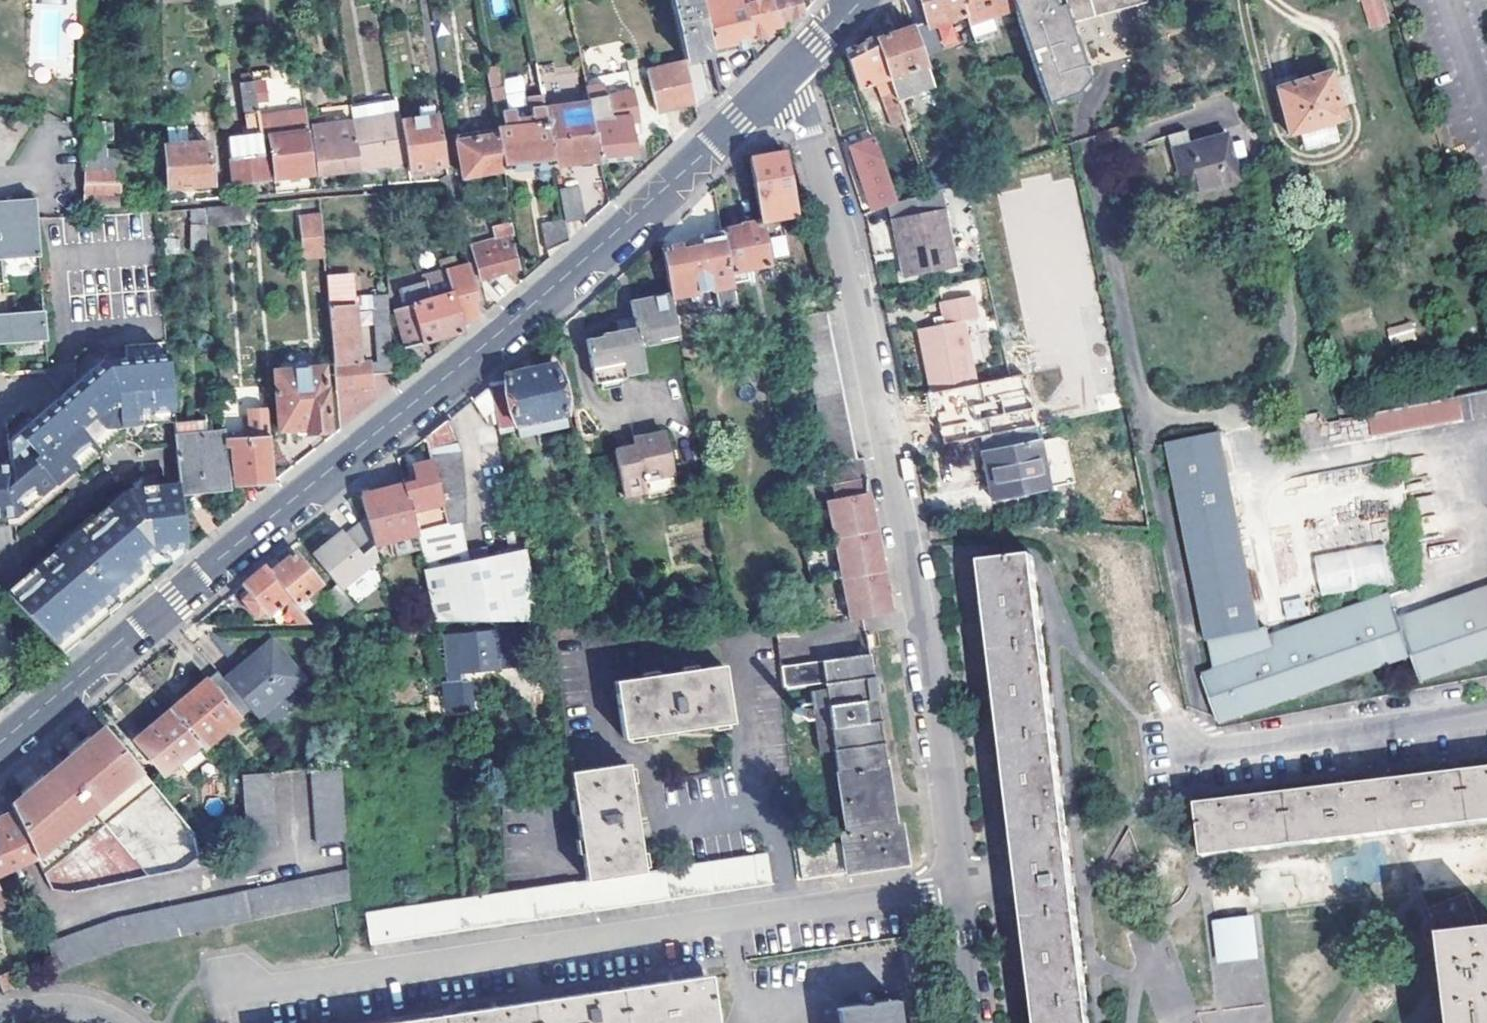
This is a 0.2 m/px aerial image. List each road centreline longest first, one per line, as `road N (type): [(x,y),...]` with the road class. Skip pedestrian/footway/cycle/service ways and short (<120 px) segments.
road 1 (secondary): [(782,78),(491,339),(0,741)]
road 2 (residential): [(955,884),(928,683),(854,300),(809,133),(782,78)]
road 3 (residential): [(955,884),(274,987),(235,978)]
road 4 (residential): [(1486,711),(1208,750),(1172,740)]
road 5 (residential): [(971,1022),(955,884)]
road 6 (residential): [(0,1013),(74,1006),(122,1022)]

